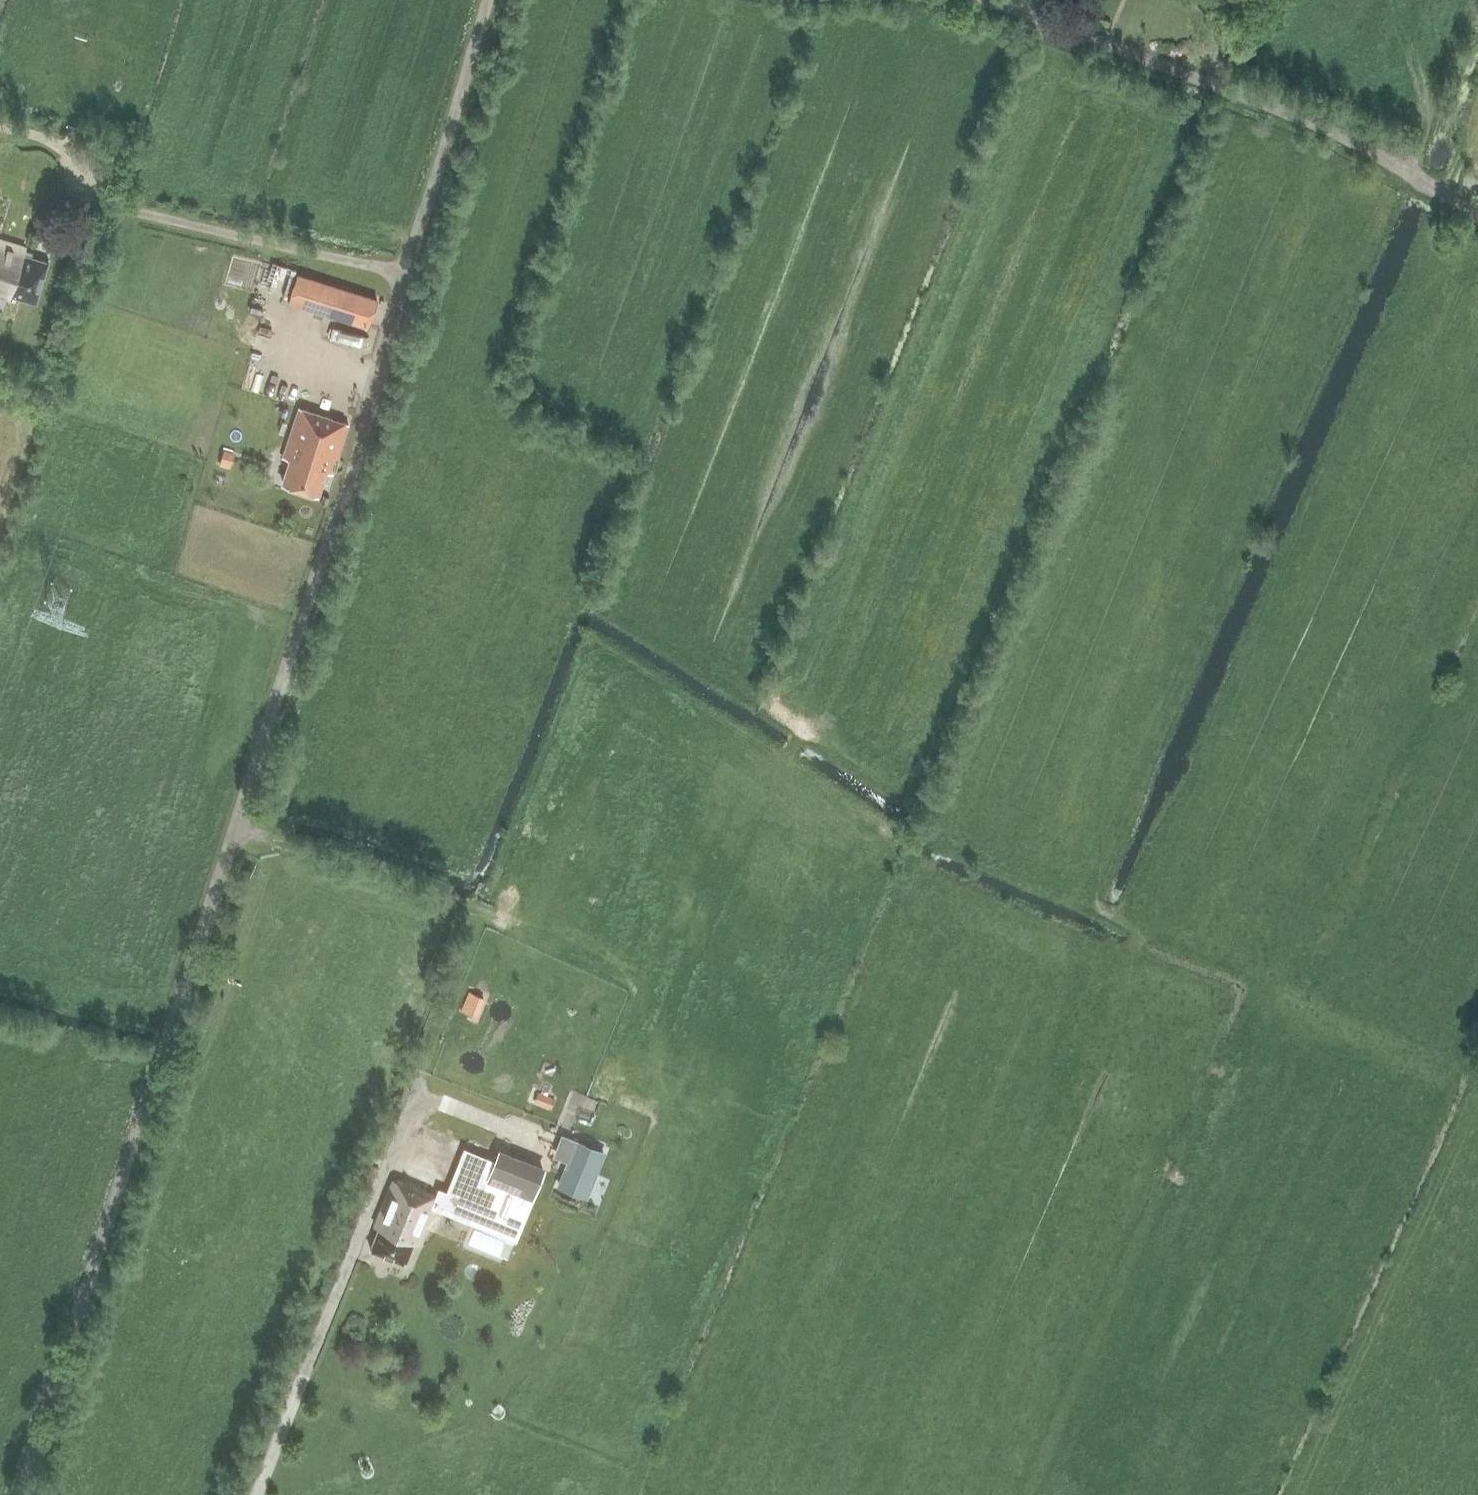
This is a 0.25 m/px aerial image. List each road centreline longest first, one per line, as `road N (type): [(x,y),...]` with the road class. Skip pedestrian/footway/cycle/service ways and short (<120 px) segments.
road 1 (track): [(22,1494),(282,690),(492,0)]
road 2 (track): [(1477,215),(1343,135),(988,0)]

